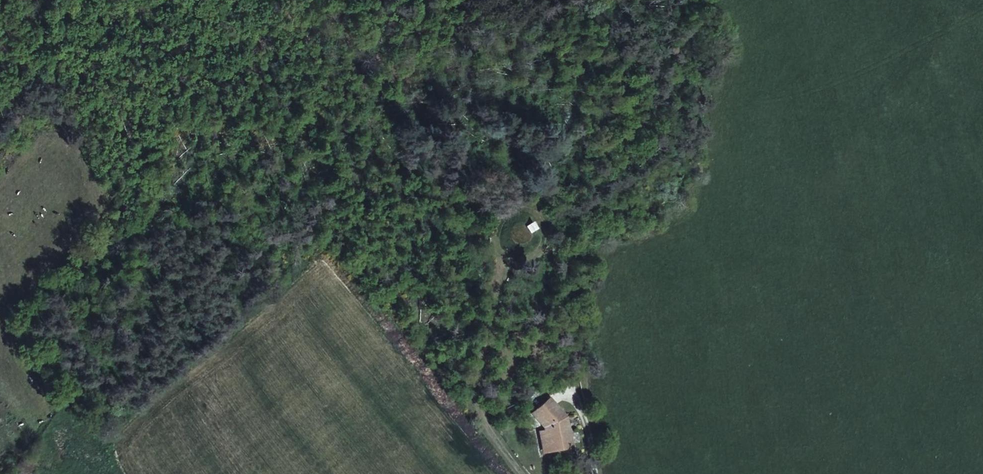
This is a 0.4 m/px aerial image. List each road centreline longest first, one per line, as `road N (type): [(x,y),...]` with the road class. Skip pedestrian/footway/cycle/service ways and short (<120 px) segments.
road 1 (unclassified): [(511,263),(491,289),(473,401),(520,473)]

